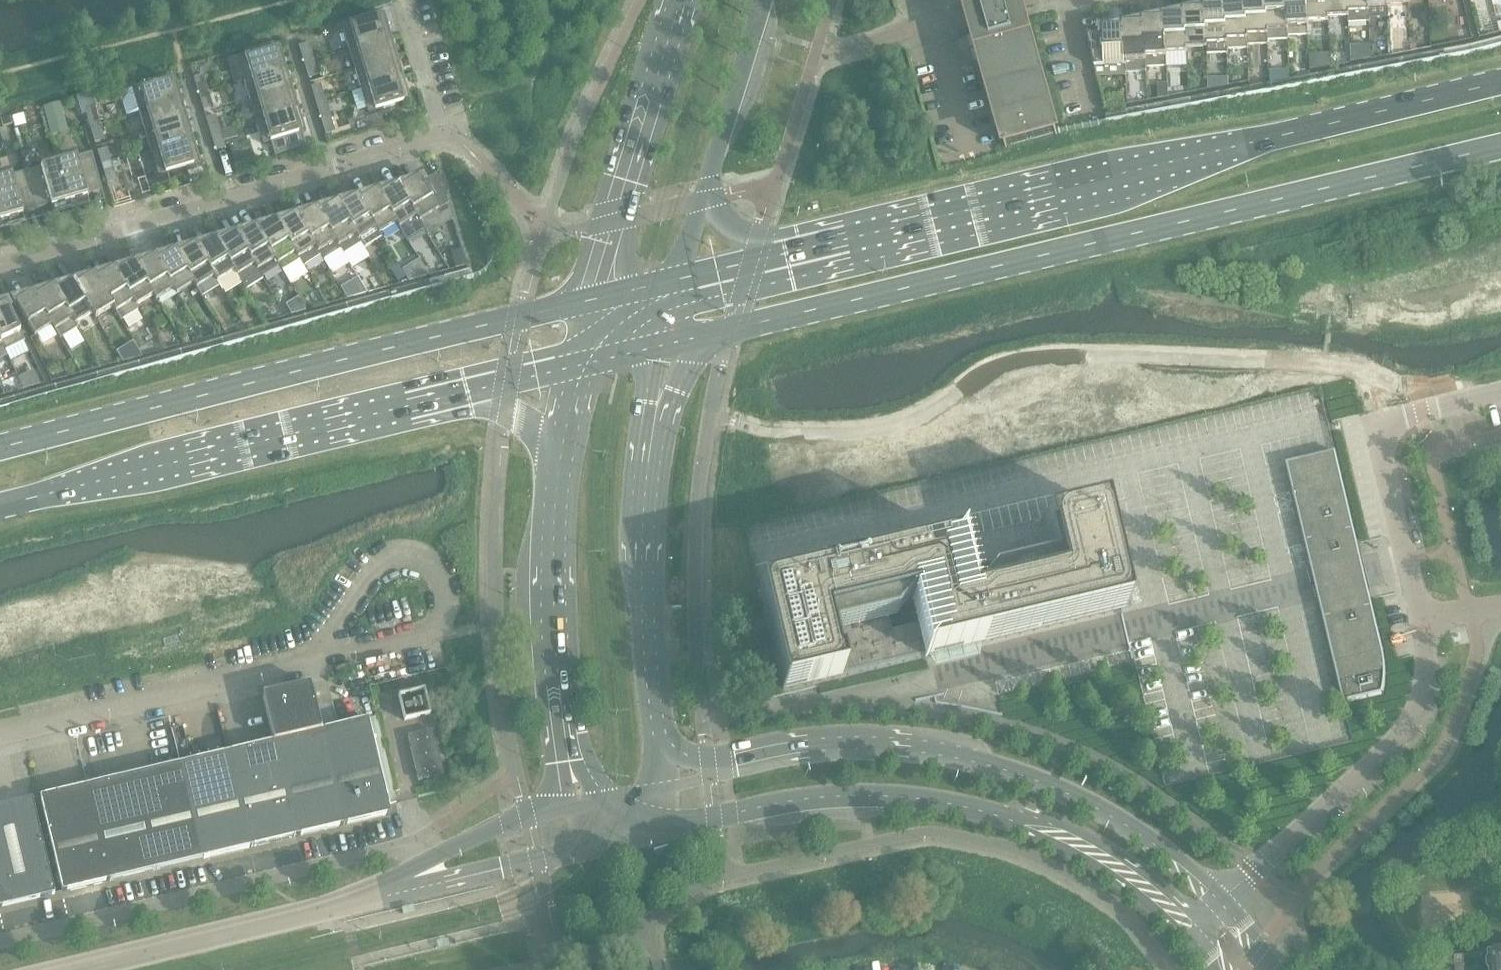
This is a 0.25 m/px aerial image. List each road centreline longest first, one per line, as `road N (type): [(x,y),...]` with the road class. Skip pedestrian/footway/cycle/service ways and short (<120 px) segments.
road 1 (primary): [(704,336),(1500,145)]
road 2 (primary): [(1500,83),(750,262)]
road 3 (primary): [(591,300),(0,447)]
road 4 (residential): [(0,268),(440,135),(400,4)]
road 5 (tertiary): [(661,834),(807,805),(888,799),(954,807),(1068,849),(1182,937)]
road 6 (tertiary): [(1221,901),(1091,808),(997,766),(894,746),(729,767)]
road 7 (primary): [(0,505),(467,392)]
road 8 (residential): [(1221,901),(1399,733),(1424,674),(1421,622)]
road 9 (residential): [(0,737),(332,657)]
road 10 (residential): [(1421,622),(1375,428),(1500,397)]
road 11 (residential): [(332,657),(434,632),(443,597),(435,573),(416,555),(394,550),(375,562),(325,630)]
road 12 (tertiary): [(353,902),(661,834)]
road 13 (tertiary): [(680,0),(591,300)]
road 14 (tertiary): [(658,733),(645,610),(650,437)]
road 15 (tertiary): [(561,448),(553,604),(565,740)]
road 16 (tertiary): [(72,969),(353,902)]
road 17 (tertiary): [(545,811),(353,902)]
road 18 (tertiary): [(701,201),(761,0)]

